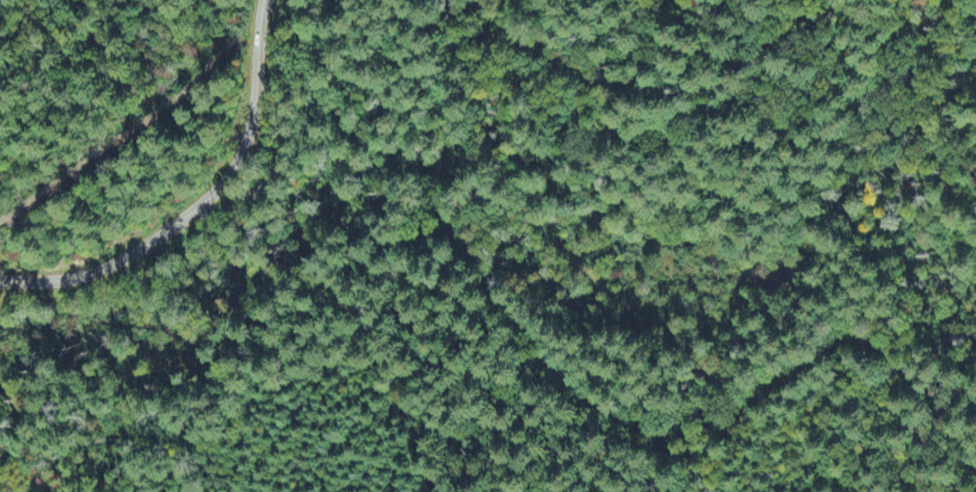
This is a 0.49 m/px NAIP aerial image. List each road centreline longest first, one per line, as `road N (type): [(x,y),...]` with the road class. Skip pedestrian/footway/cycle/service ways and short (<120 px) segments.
road 1 (track): [(762,0),(802,28),(787,75),(714,103),(658,111),(621,105),(592,73),(492,39),(472,48),(452,161),(507,277),(568,341),(696,400),(780,400),(816,366),(874,353),(946,368),(975,437)]
road 2 (residential): [(0,285),(77,280),(121,263),(162,240),(230,179),(250,147),(264,0)]

